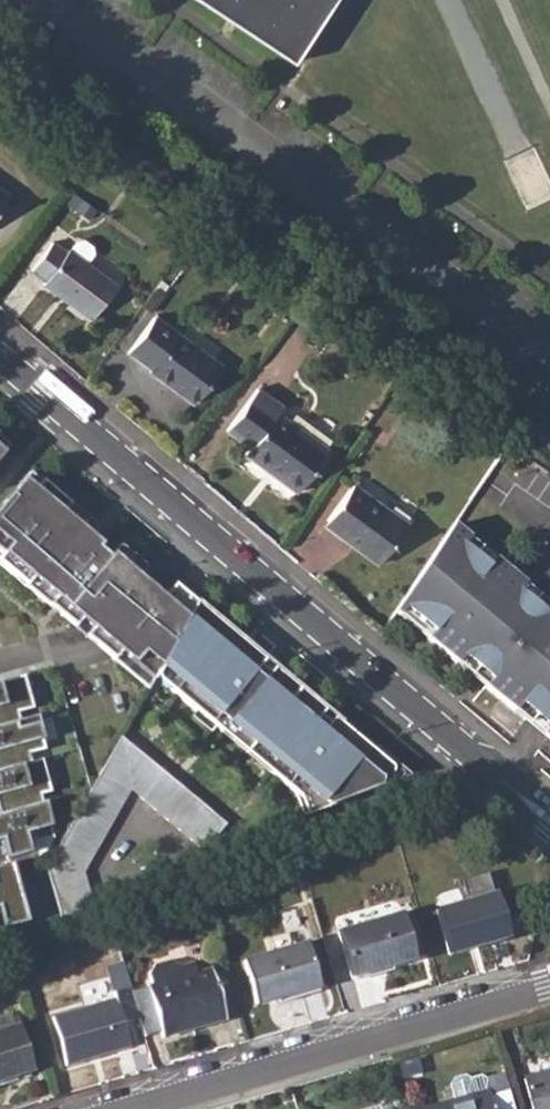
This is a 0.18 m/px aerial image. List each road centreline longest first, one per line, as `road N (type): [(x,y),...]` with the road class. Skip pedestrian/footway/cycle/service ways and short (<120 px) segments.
road 1 (tertiary): [(0,358),(549,821)]
road 2 (residential): [(49,0),(496,326),(549,349)]
road 3 (residential): [(549,988),(118,1108)]

